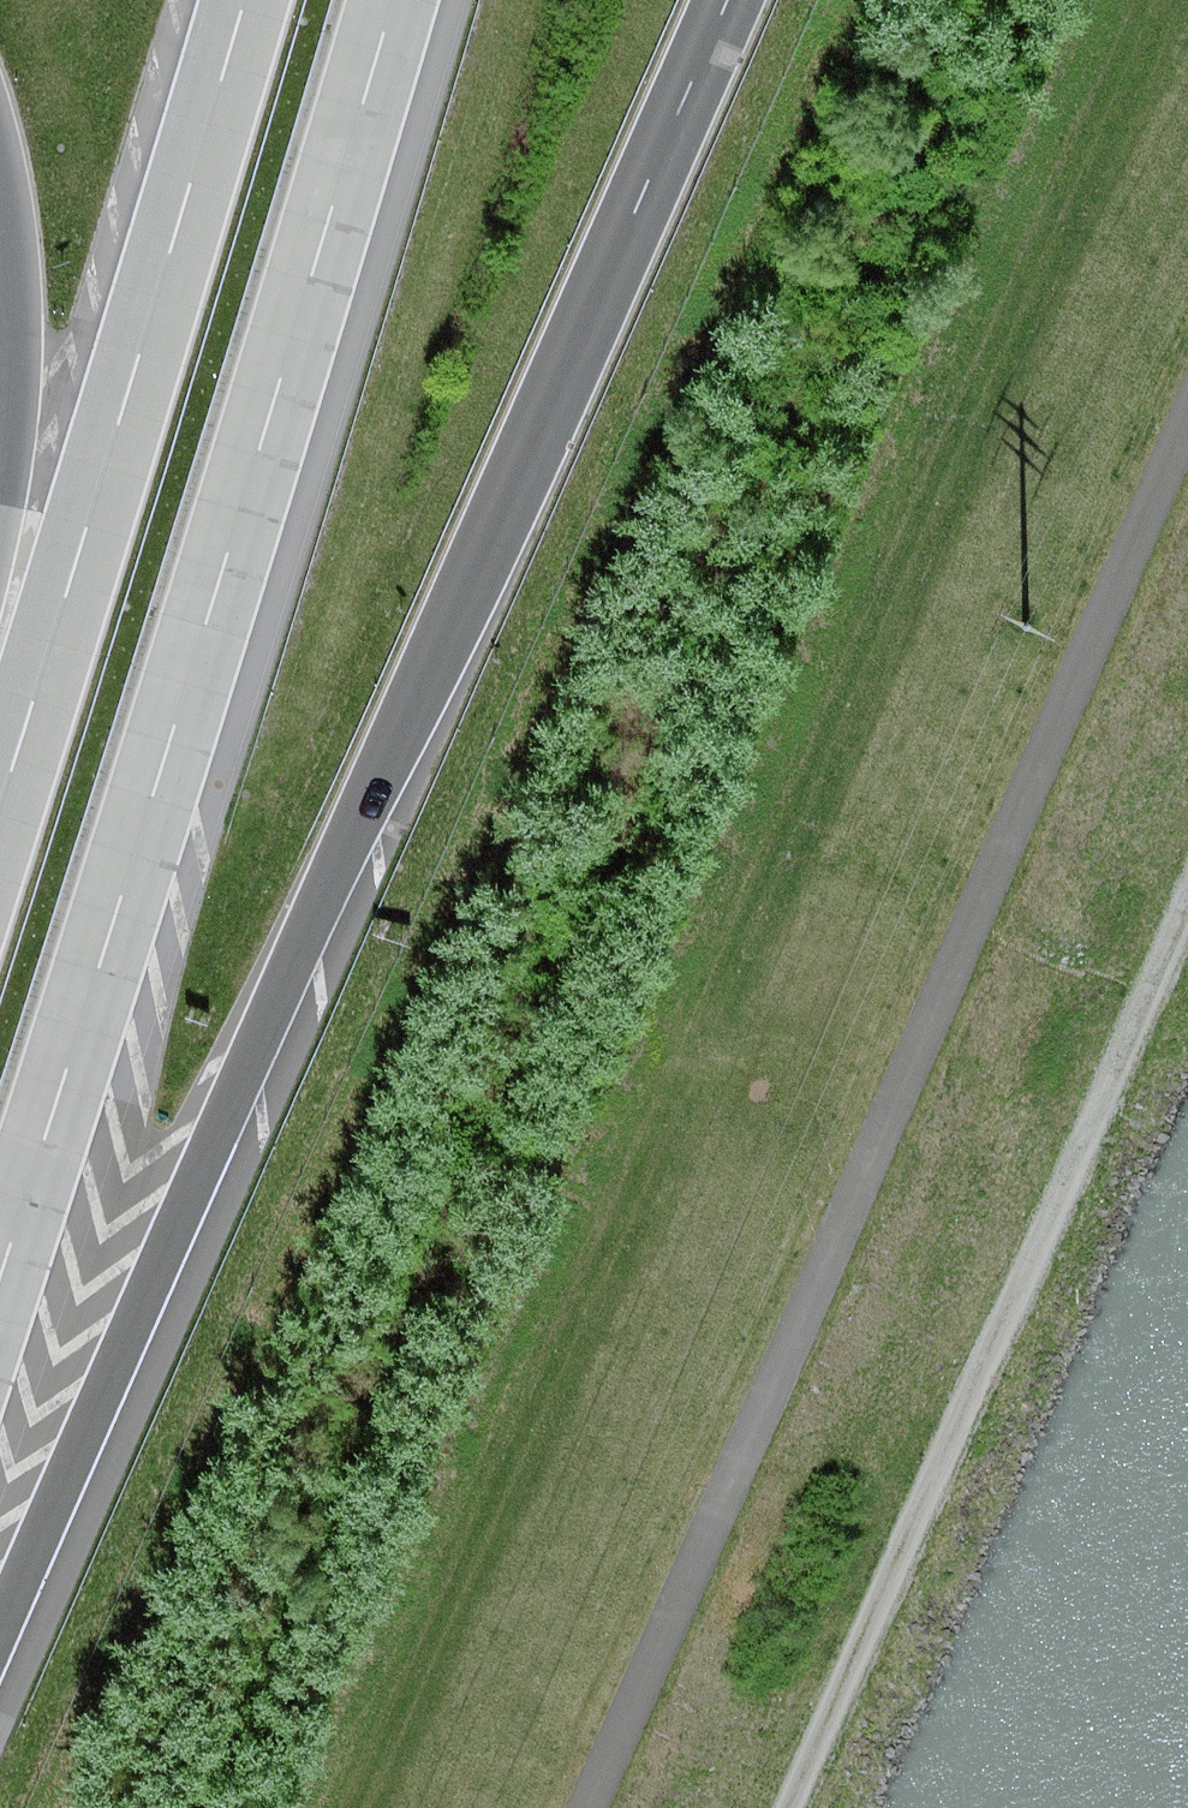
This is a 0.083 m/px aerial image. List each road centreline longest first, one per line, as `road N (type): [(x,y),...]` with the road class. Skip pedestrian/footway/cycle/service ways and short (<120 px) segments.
road 1 (motorway): [(0,1655),(186,1204),(727,0)]
road 2 (track): [(1187,397),(584,1807)]
road 3 (motorway): [(0,1283),(204,644),(394,0)]
road 4 (track): [(1187,890),(787,1807)]
road 5 (motorway): [(244,0),(0,809)]
road 6 (motorway): [(0,252),(0,437)]

